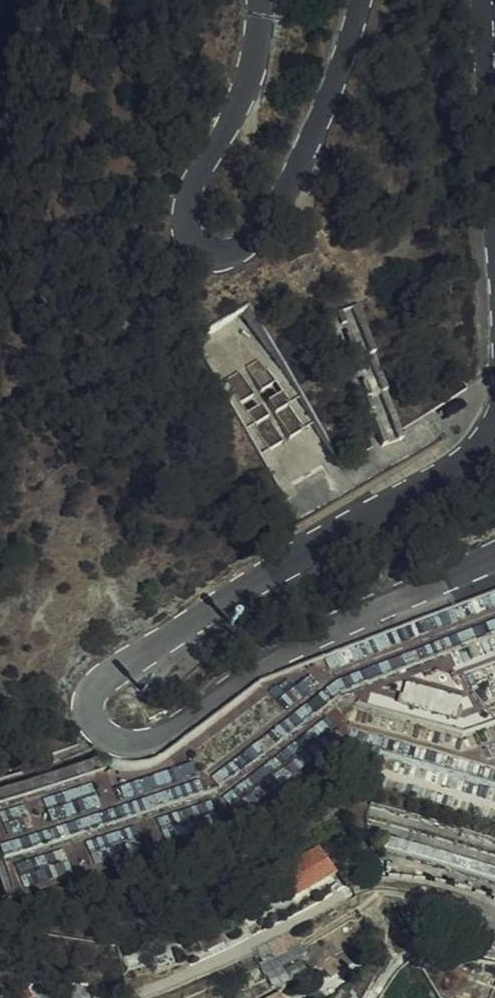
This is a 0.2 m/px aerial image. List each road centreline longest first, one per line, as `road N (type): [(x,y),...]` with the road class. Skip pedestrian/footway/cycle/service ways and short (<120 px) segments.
road 1 (tertiary): [(494,553),(292,642),(146,734),(111,738),(94,713),(98,685),(131,656),(460,469),(494,421)]
road 2 (tertiary): [(360,0),(340,74),(264,224),(227,248),(203,249),(183,226),(185,187),(239,101),(259,0)]
road 3 (tertiary): [(494,188),(484,0)]

